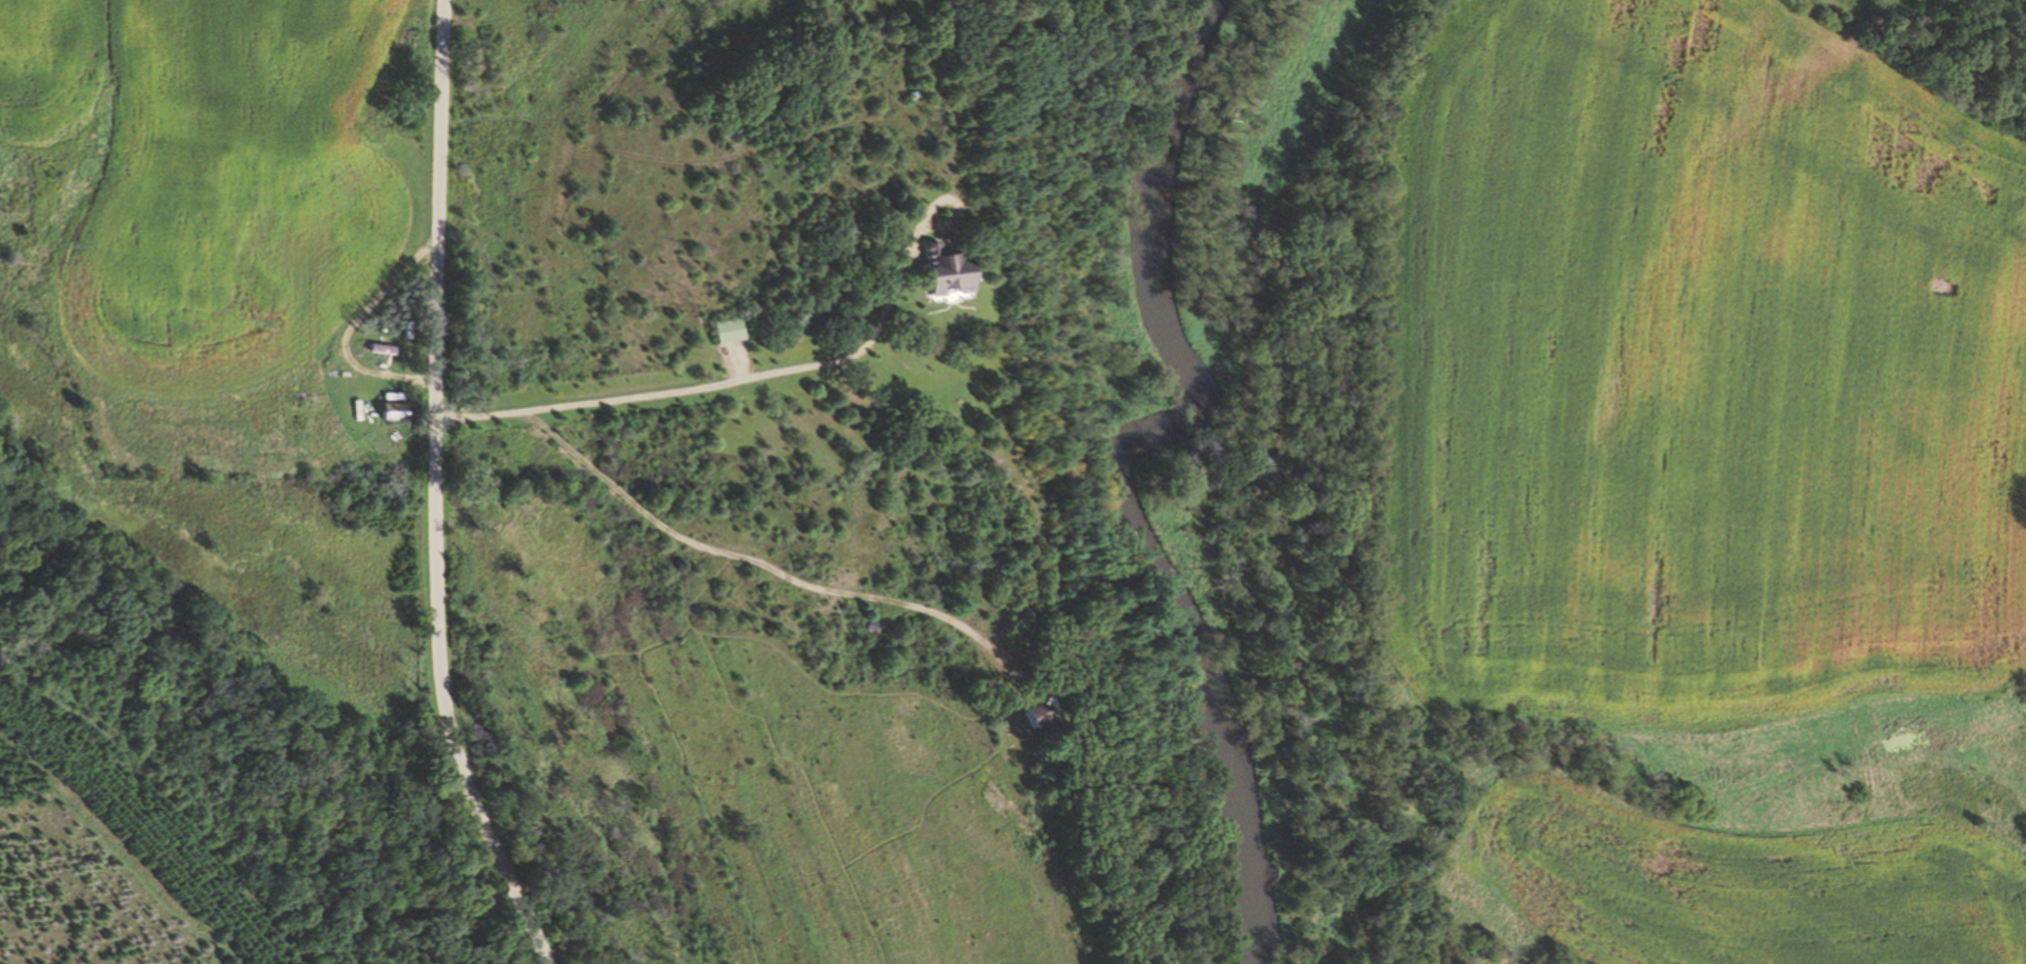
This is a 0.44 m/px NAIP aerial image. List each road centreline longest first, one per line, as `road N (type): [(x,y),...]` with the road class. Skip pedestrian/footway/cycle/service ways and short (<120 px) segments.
road 1 (residential): [(544,963),(459,773),(437,649),(431,495),(441,0)]

